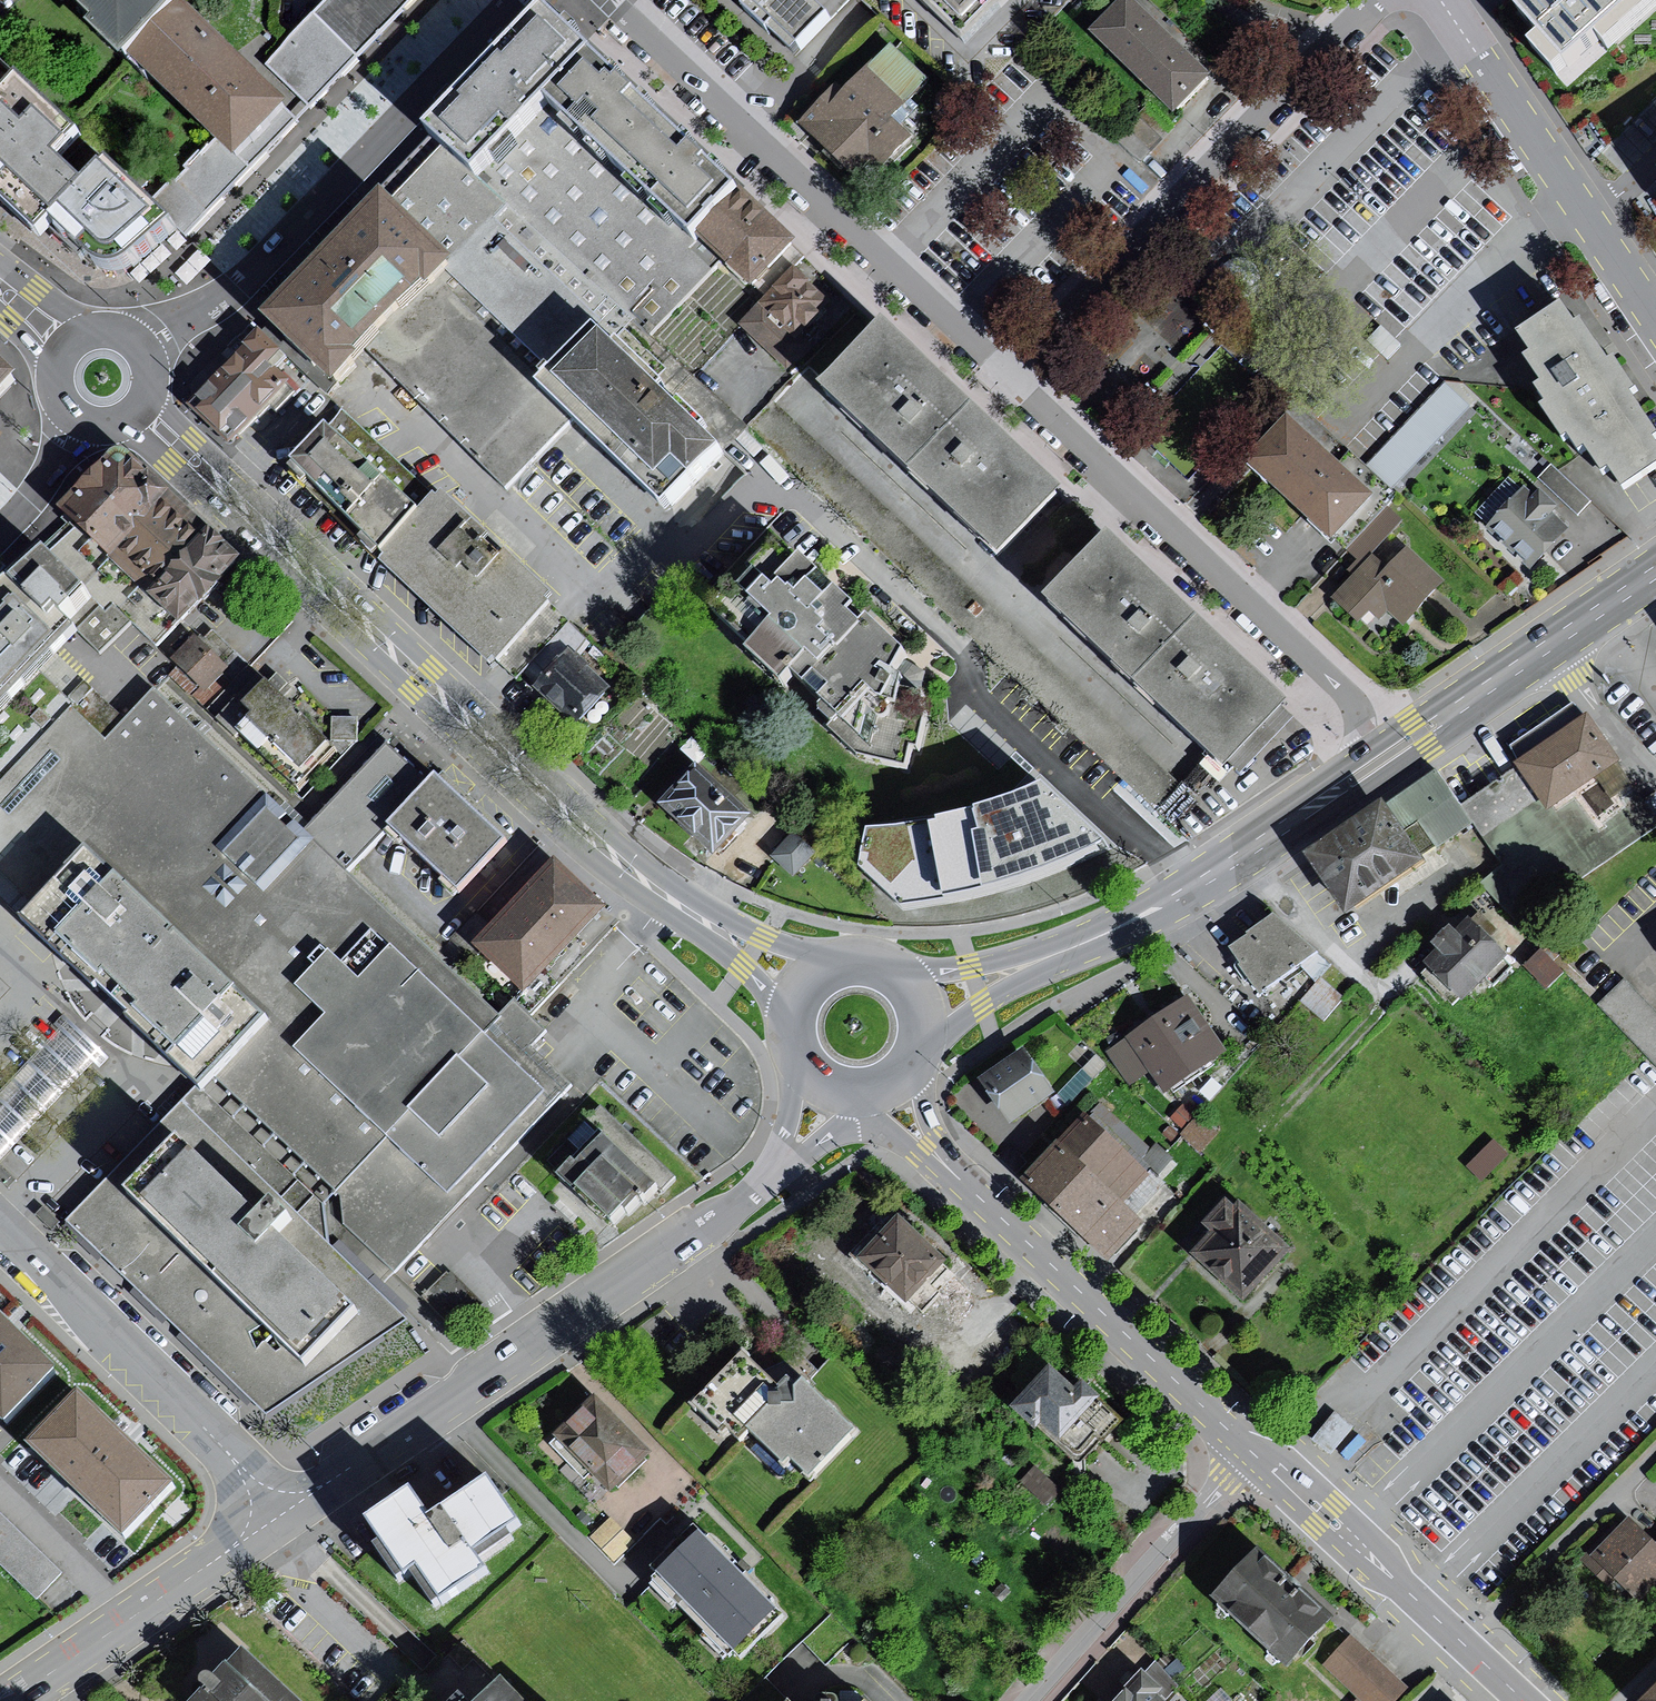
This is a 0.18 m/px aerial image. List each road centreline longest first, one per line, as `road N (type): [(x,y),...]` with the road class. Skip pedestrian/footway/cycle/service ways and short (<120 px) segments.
road 1 (primary): [(832,956),(762,938),(638,861),(197,443),(151,385)]
road 2 (primary): [(117,427),(142,437),(603,869),(732,958),(781,1013)]
road 3 (residential): [(276,1519),(784,1165)]
road 4 (residential): [(1011,383),(608,0)]
road 5 (residential): [(1011,383),(1358,706),(1365,743),(1356,777)]
road 6 (residential): [(1385,0),(1011,383)]
road 7 (tertiary): [(141,348),(250,272),(509,0)]
road 8 (residential): [(0,1223),(243,1472),(276,1519)]
road 9 (primary): [(1252,1452),(965,1187)]
road 10 (tertiary): [(1441,0),(1655,324)]
road 11 (primary): [(1521,1700),(1252,1452)]
road 12 (primary): [(1356,777),(1655,573)]
road 13 (primary): [(1065,950),(1158,908),(1356,777)]
road 14 (residential): [(1252,1452),(1029,1700)]
road 15 (residential): [(11,1700),(276,1519)]
road 16 (primary): [(924,1051),(1065,950)]
road 17 (primary): [(1065,950),(897,967)]
road 18 (primary): [(857,1100),(965,1187)]
road 19 (track): [(1270,1286),(1177,1383)]
road 20 (tertiary): [(0,529),(41,485),(76,421)]
road 21 (primary): [(965,1187),(915,1069)]

